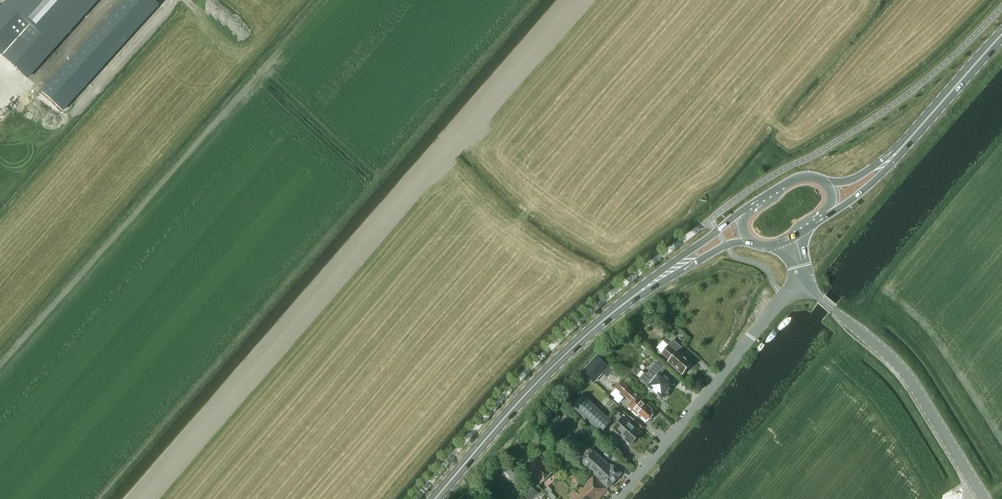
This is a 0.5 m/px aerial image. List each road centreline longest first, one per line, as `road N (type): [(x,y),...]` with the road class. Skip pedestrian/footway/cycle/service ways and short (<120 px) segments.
road 1 (primary): [(433,498),(559,358),(655,280)]
road 2 (unclassified): [(983,498),(907,374),(799,279)]
road 3 (residential): [(799,279),(623,498)]
road 4 (primary): [(895,155),(1001,33)]

